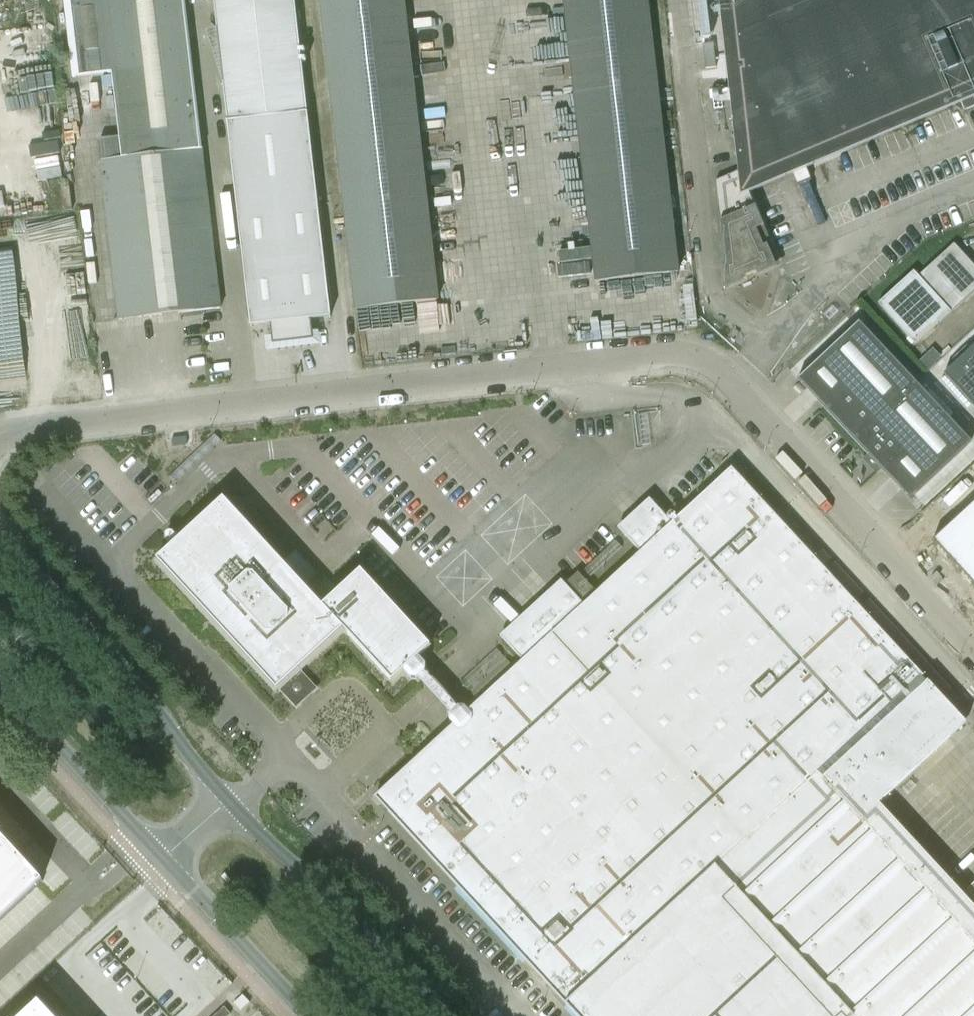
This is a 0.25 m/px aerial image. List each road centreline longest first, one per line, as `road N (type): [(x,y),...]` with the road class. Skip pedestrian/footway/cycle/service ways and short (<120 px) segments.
road 1 (unclassified): [(0,439),(674,352),(702,357),(973,644)]
road 2 (tertiary): [(227,798),(151,698),(0,535)]
road 3 (tertiary): [(438,1015),(227,798)]
road 4 (tertiary): [(0,686),(159,859)]
road 5 (tertiary): [(159,859),(303,1015)]

